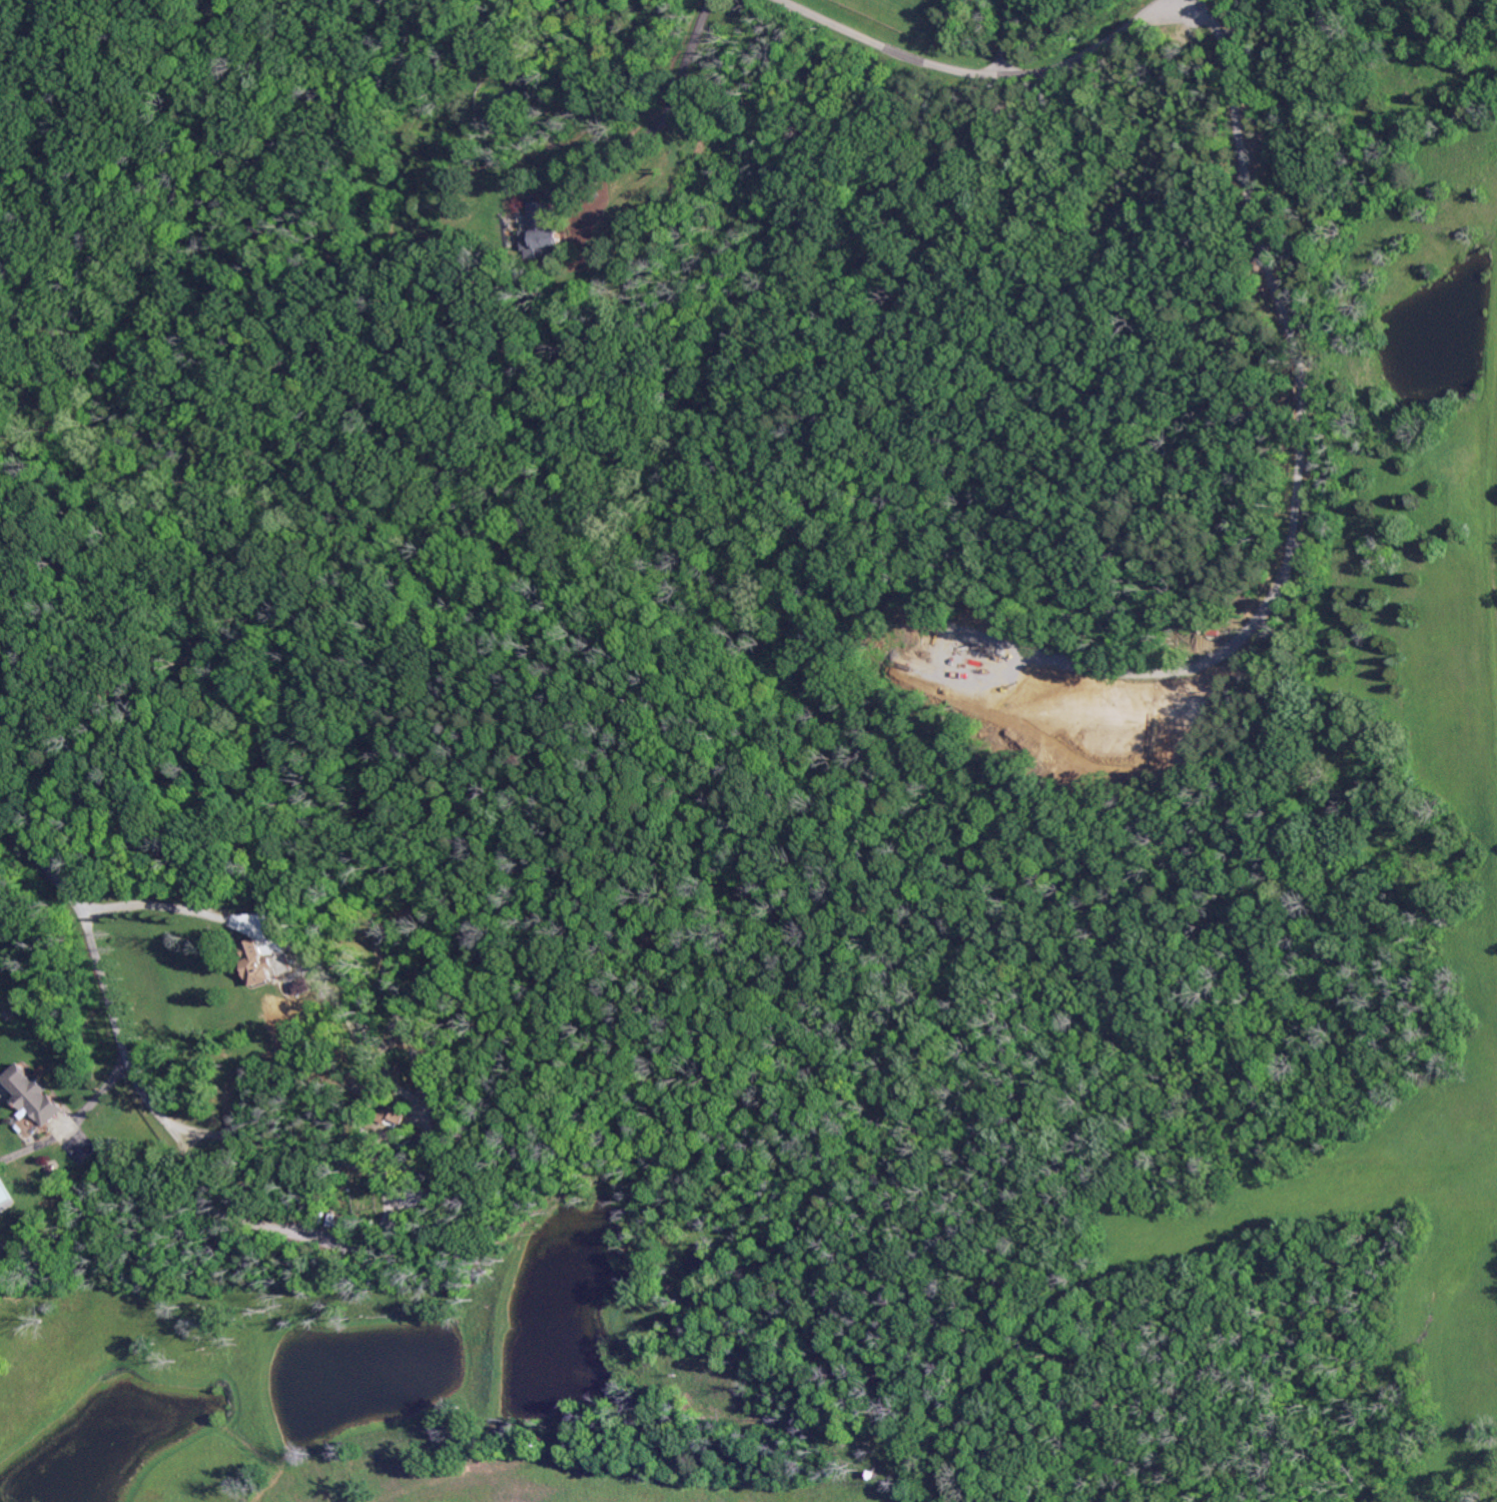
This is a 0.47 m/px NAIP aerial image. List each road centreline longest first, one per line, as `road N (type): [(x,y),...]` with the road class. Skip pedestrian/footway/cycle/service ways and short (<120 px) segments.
road 1 (residential): [(0,817),(85,909),(128,1063),(207,1204),(219,1215),(313,1230)]
road 2 (residential): [(785,0),(917,59),(1001,74),(1064,65),(1153,11),(1189,3)]

